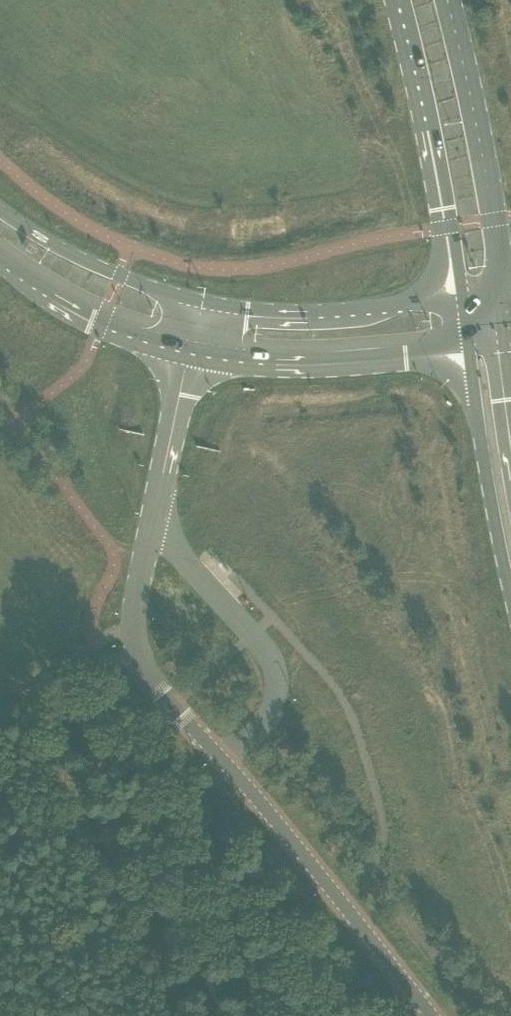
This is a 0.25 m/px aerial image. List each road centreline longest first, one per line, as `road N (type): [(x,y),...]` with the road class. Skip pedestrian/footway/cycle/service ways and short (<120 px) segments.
road 1 (unclassified): [(151,526),(133,612),(149,676),(431,1015)]
road 2 (secondary): [(506,323),(448,0)]
road 3 (secondary): [(396,0),(463,299)]
road 4 (tertiary): [(188,355),(317,366),(469,354)]
road 5 (tertiary): [(463,299),(308,313),(199,304)]
road 6 (secondary): [(469,354),(510,596)]
road 7 (tertiary): [(199,304),(120,278),(0,210)]
road 8 (tertiary): [(0,261),(100,327),(188,355)]
road 9 (unclassified): [(151,526),(188,355)]

